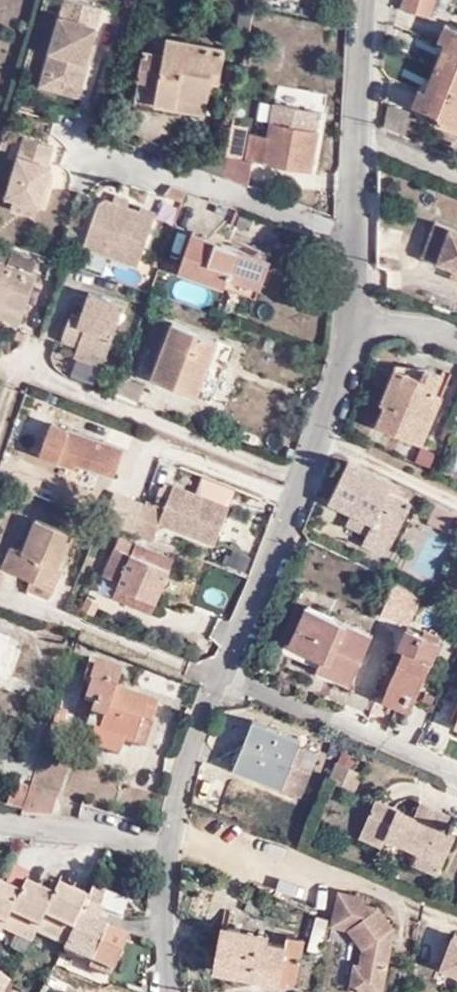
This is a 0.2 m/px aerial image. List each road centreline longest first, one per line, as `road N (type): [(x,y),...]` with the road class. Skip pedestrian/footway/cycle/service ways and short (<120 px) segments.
road 1 (residential): [(366,0),(346,360),(311,463),(192,739),(164,935),(179,991)]

